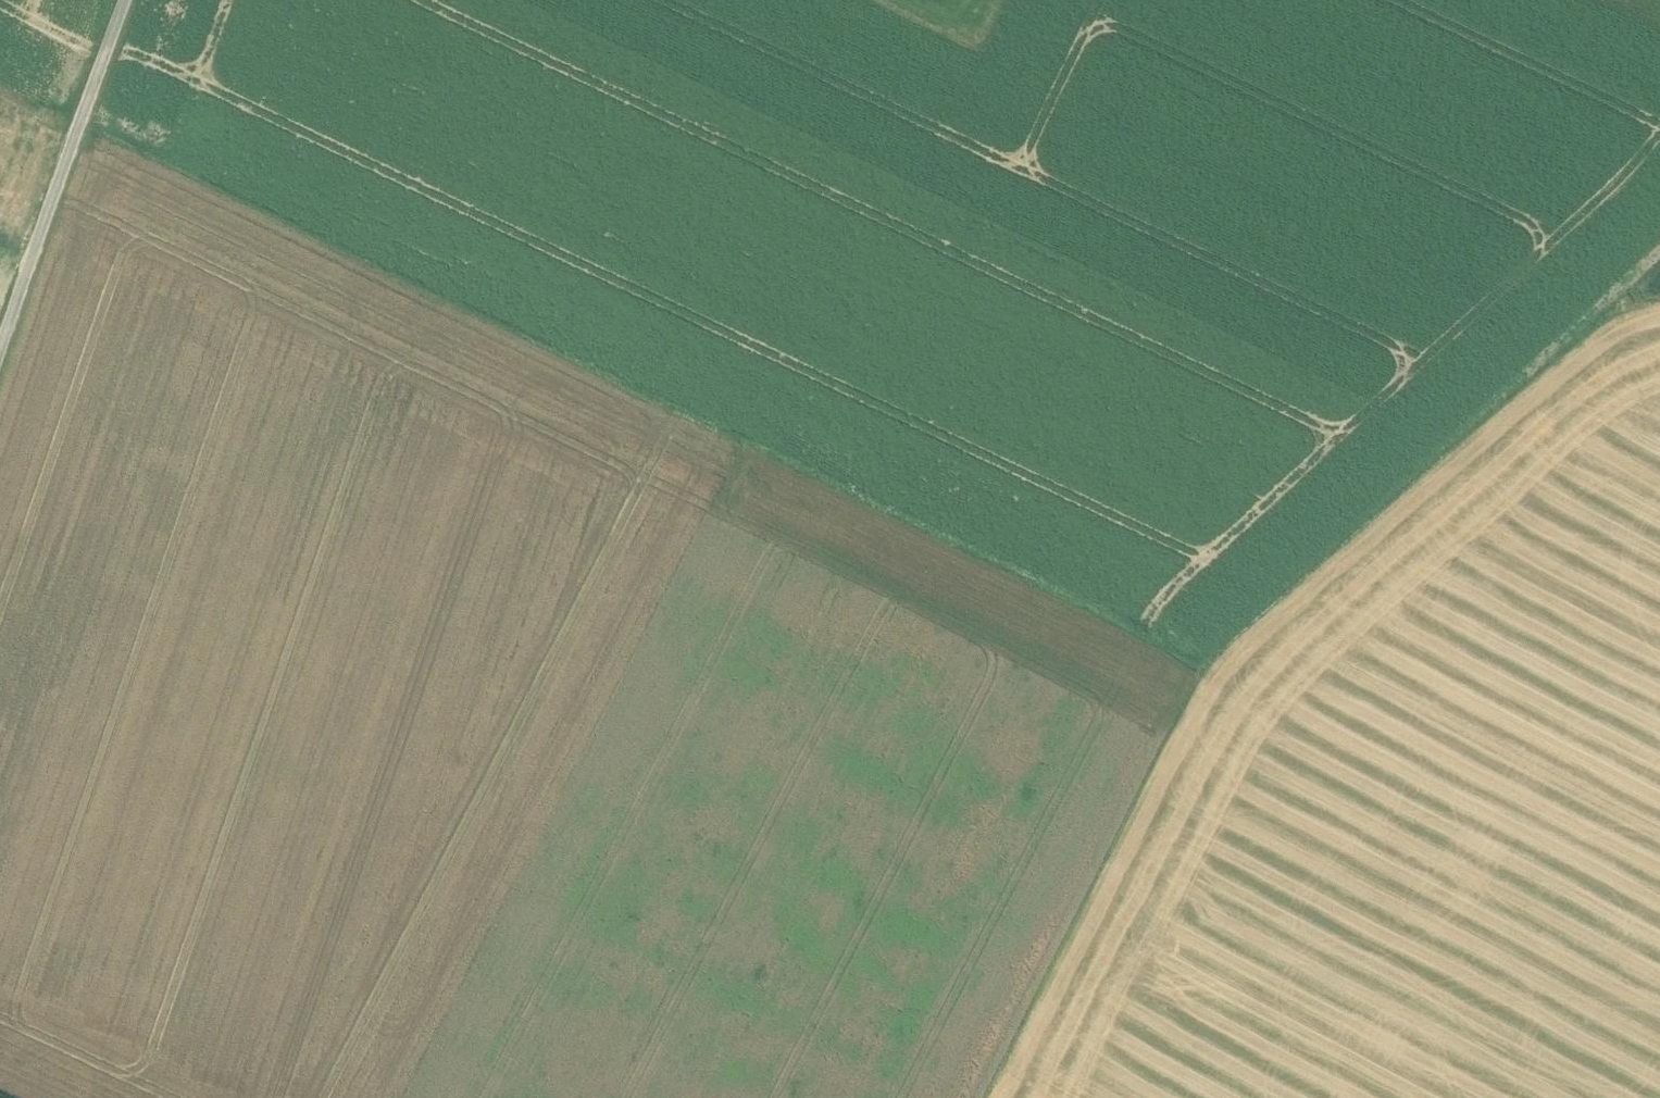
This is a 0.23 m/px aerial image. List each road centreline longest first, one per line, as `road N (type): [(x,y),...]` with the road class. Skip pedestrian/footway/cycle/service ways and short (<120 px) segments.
road 1 (unclassified): [(0,363),(127,0)]

